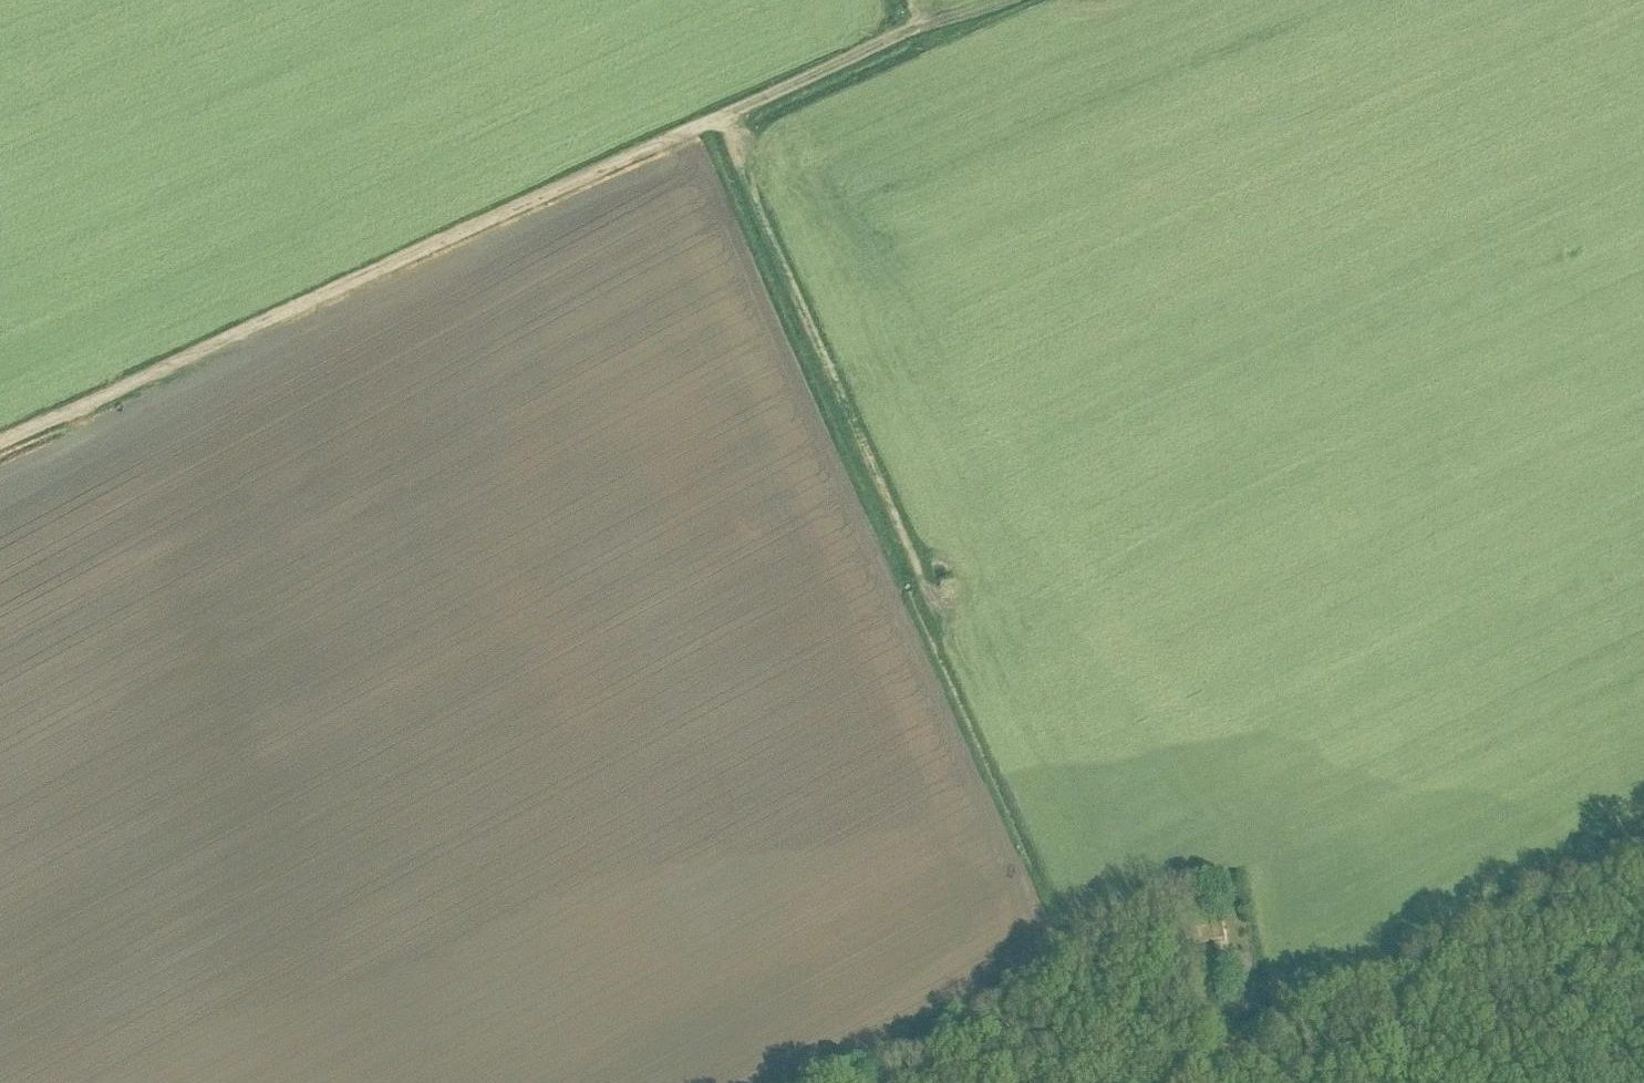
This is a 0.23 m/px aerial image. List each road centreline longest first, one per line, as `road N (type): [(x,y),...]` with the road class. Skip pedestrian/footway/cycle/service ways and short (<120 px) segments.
road 1 (track): [(0,440),(906,31)]
road 2 (track): [(729,111),(732,140),(764,223),(918,583)]

